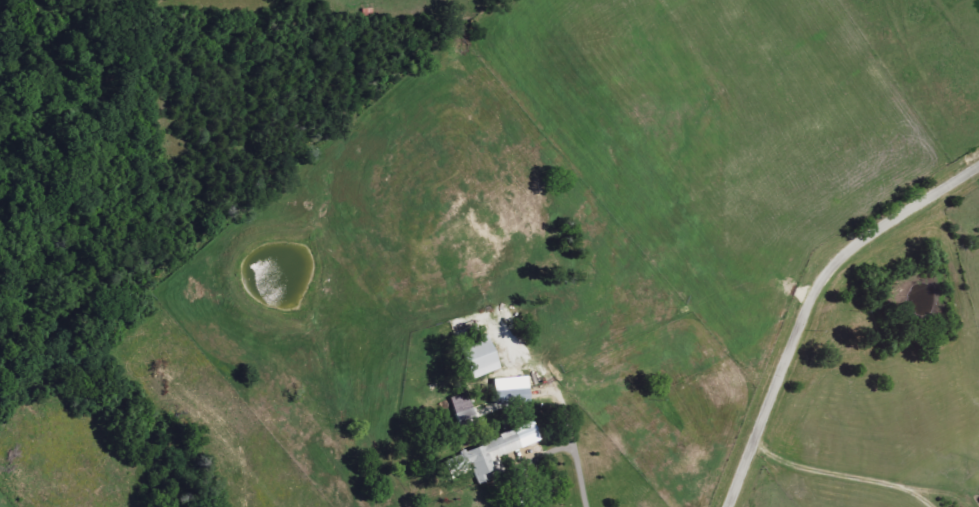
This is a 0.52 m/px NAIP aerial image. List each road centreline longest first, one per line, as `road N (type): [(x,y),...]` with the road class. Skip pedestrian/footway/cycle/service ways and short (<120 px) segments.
road 1 (residential): [(978,166),(832,270),(731,506)]

